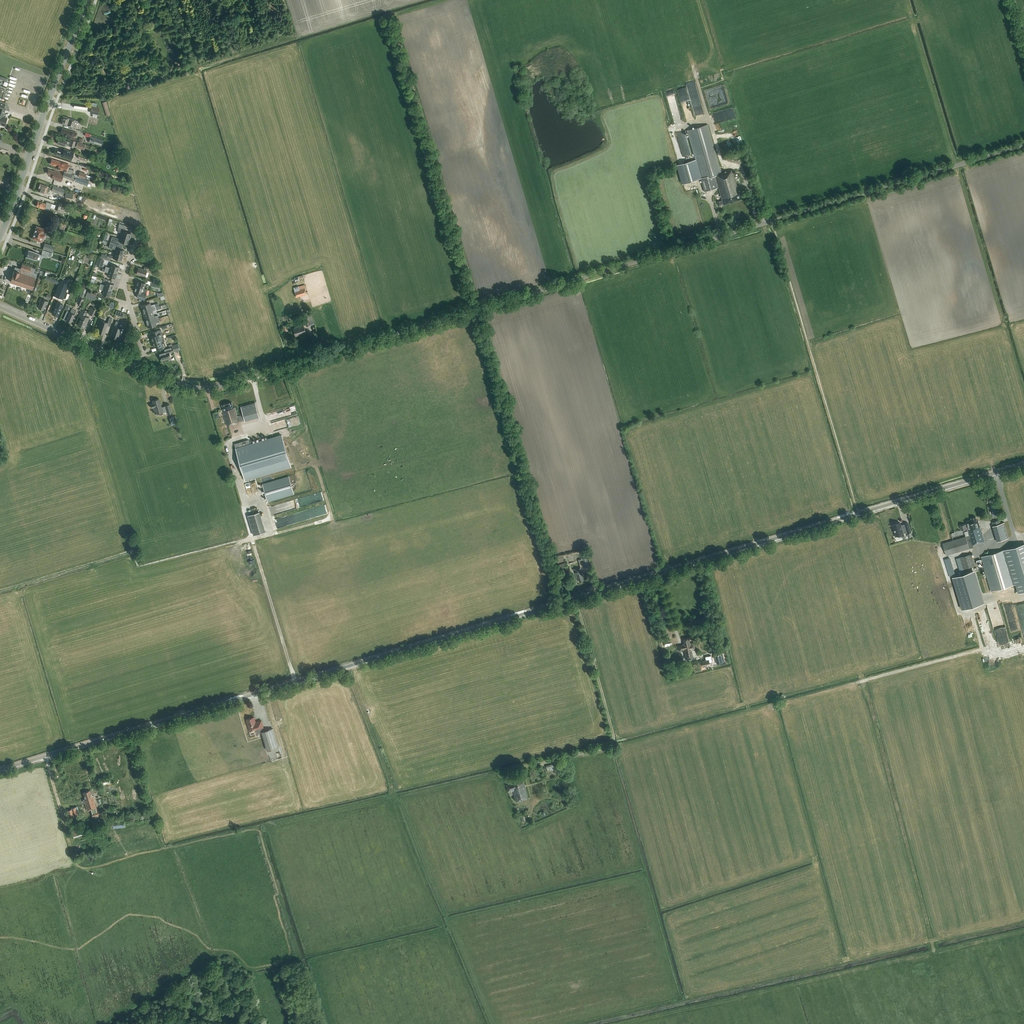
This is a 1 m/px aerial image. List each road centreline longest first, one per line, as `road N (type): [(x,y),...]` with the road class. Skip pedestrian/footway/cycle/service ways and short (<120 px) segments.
road 1 (tertiary): [(858,513),(0,770)]
road 2 (unclassified): [(772,221),(227,384),(182,385),(136,367)]
road 3 (unclassified): [(772,221),(1023,145)]
road 4 (secondary): [(0,235),(86,0)]
road 5 (track): [(574,598),(614,740),(525,767)]
road 6 (track): [(296,682),(246,501)]
road 7 (tertiary): [(858,513),(1023,464)]
road 8 (unclassified): [(136,367),(0,307)]

